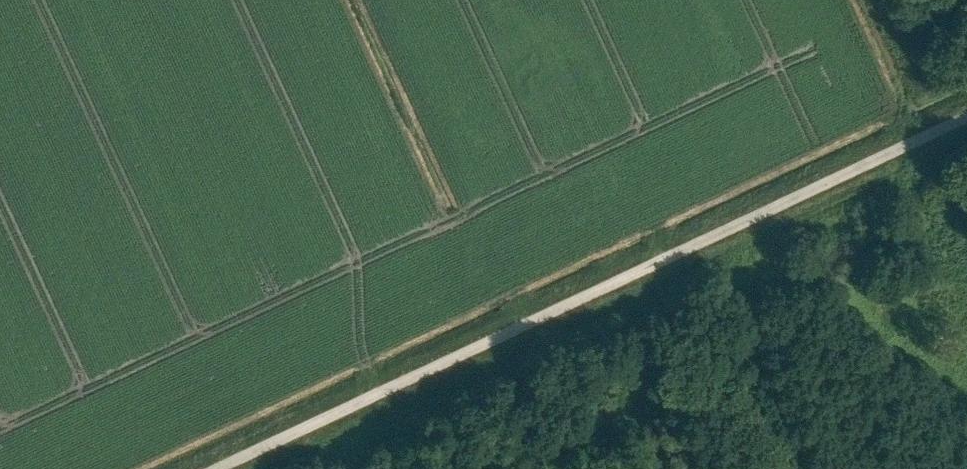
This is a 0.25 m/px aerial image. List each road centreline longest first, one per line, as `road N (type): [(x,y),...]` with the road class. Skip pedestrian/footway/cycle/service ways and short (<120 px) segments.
road 1 (unclassified): [(213,468),(966,115)]

